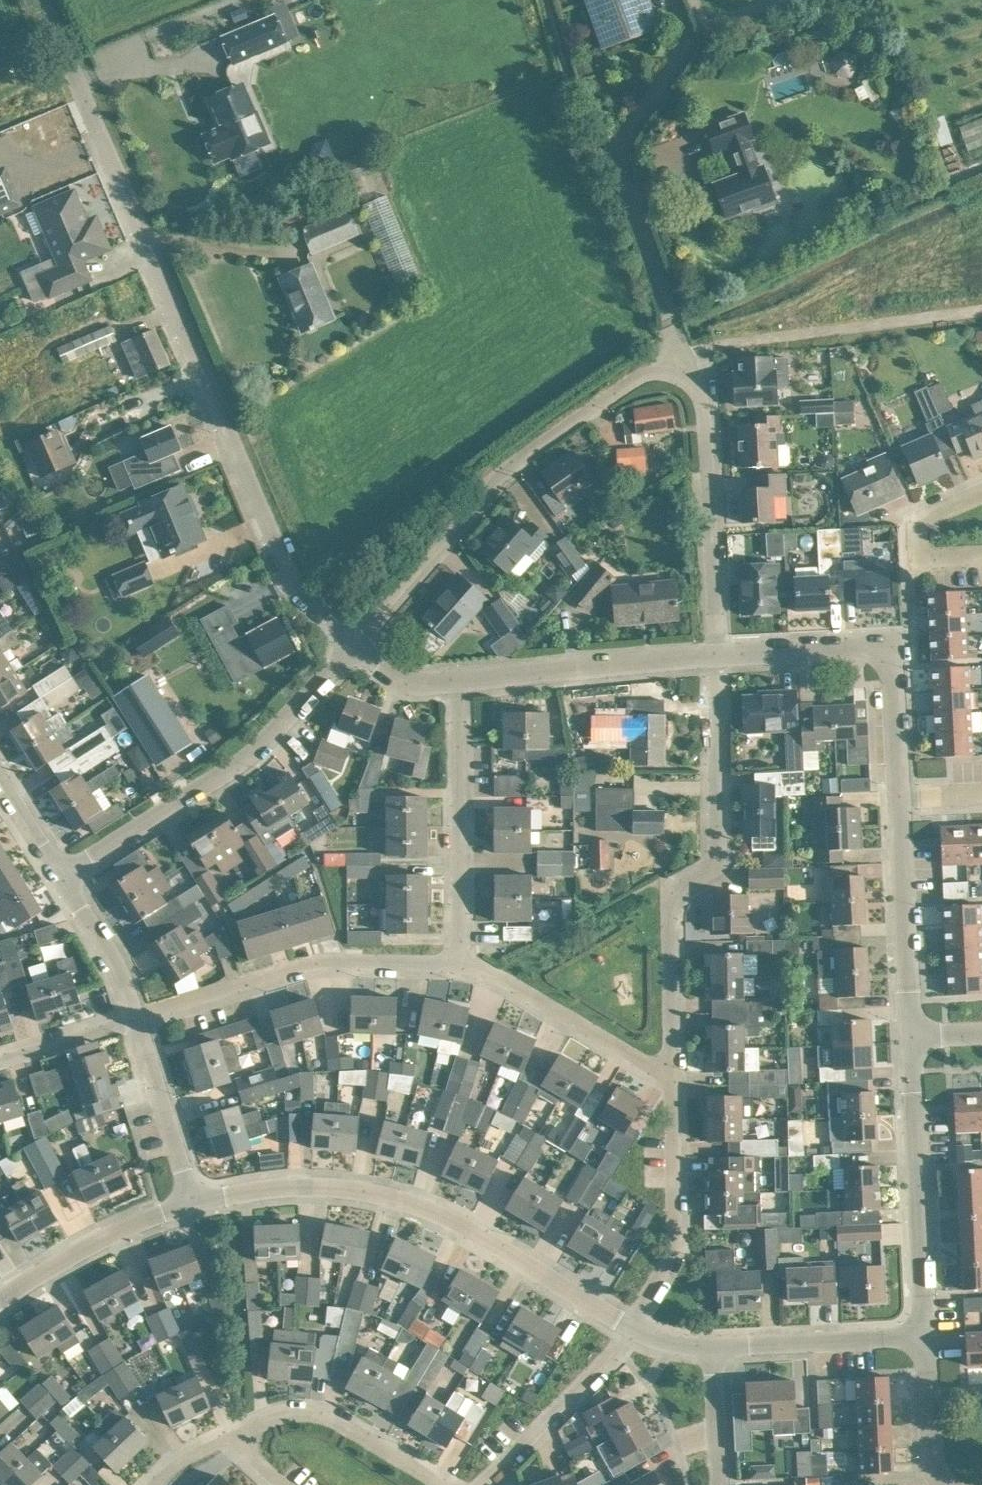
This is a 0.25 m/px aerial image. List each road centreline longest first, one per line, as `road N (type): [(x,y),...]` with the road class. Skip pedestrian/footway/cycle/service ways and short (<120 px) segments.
road 1 (residential): [(356,641),(293,583),(44,0)]
road 2 (residential): [(356,641),(505,467),(635,379),(674,373),(705,409),(714,655)]
road 3 (residential): [(192,1202),(291,1188),(375,1194),(467,1227),(629,1327)]
road 4 (residential): [(670,1070),(674,890),(718,866),(714,655)]
road 5 (residential): [(64,876),(254,754),(356,641)]
road 6 (residential): [(137,1018),(318,962),(462,959)]
road 7 (residential): [(896,799),(890,682),(876,651),(714,655)]
road 8 (residential): [(923,1337),(911,1036)]
road 9 (residential): [(462,959),(458,679)]
road 10 (residential): [(629,1327),(675,1245),(670,1070)]
road 11 (residential): [(714,655),(458,679)]
road 12 (residential): [(911,1036),(896,799)]
road 13 (residential): [(462,959),(670,1070)]
road 14 (residential): [(235,1438),(287,1415),(310,1414),(335,1421),(434,1484)]
road 15 (residential): [(478,1484),(617,1350),(629,1327)]
road 16 (residential): [(0,1300),(100,1238),(192,1202)]
road 17 (residential): [(714,1346),(923,1337)]
road 18 (residential): [(137,1018),(192,1202)]
road 19 (residential): [(981,492),(915,521),(917,559),(981,557)]
road 20 (residential): [(64,876),(137,1018)]
road 21 (residential): [(0,1057),(137,1018)]
road 22 (residential): [(714,1346),(719,1484)]

